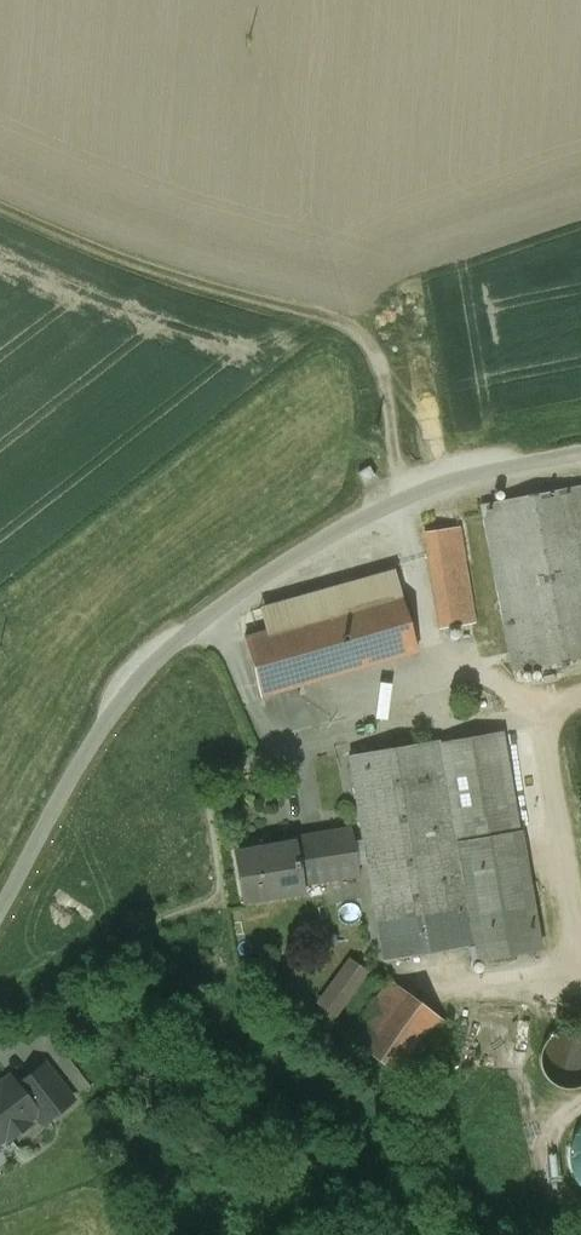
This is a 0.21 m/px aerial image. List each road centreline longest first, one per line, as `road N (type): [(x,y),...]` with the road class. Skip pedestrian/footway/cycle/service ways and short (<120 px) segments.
road 1 (unclassified): [(580,458),(385,511),(223,611),(159,664),(105,732),(0,921)]
road 2 (track): [(0,208),(185,284),(355,332),(384,365),(404,504)]

